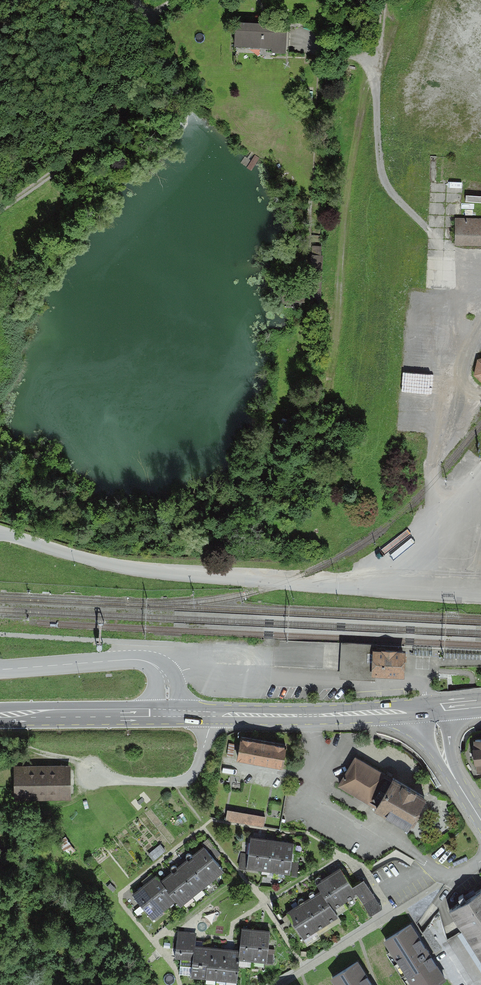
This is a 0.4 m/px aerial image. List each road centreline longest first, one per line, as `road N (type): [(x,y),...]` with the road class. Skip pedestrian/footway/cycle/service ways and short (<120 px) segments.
road 1 (unclassified): [(0,532),(142,570),(480,595)]
road 2 (track): [(136,0),(142,22),(136,88),(120,119),(0,211)]
road 3 (residential): [(307,716),(312,774),(320,794),(343,815),(444,875),(480,862)]
road 4 (track): [(383,0),(382,177),(439,239)]
road 5 (unclassified): [(0,669),(142,660),(165,677),(168,714)]
road 6 (primary): [(168,714),(0,717)]
road 7 (primary): [(307,716),(168,714)]
road 8 (primary): [(431,708),(307,716)]
road 9 (primary): [(480,820),(444,757),(431,708)]

